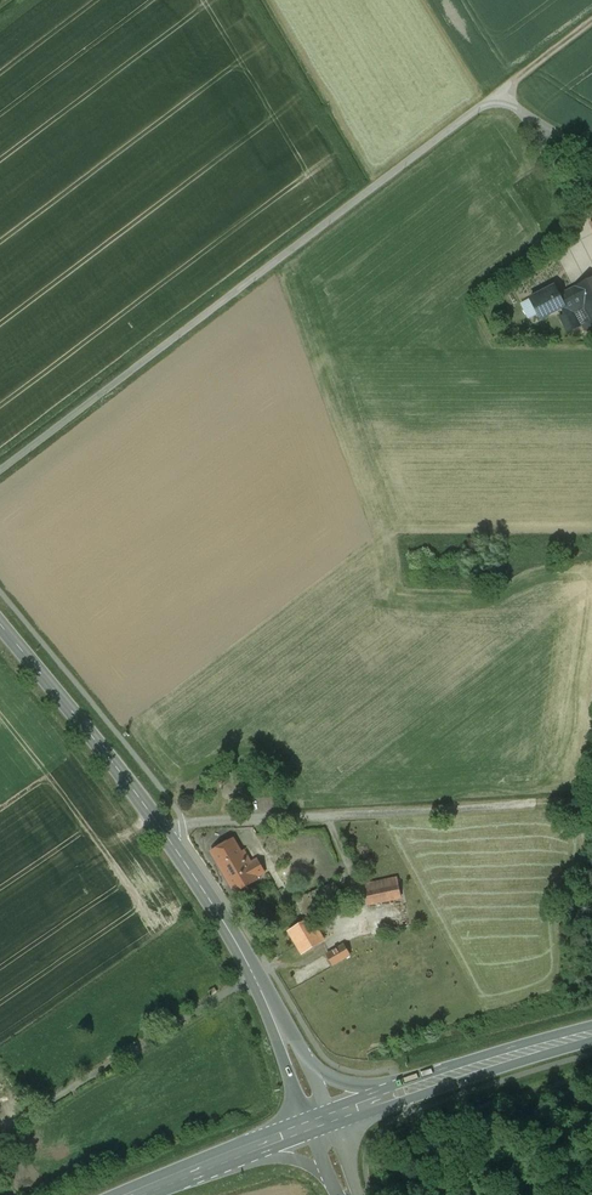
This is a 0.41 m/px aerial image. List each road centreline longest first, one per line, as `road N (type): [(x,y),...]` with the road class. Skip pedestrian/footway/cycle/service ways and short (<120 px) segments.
road 1 (unclassified): [(0,470),(473,108),(489,99),(520,104),(591,150)]
road 2 (unclassified): [(591,803),(161,829)]
road 3 (tertiary): [(0,624),(161,829)]
road 4 (tertiary): [(161,829),(242,952),(278,1030)]
road 5 (primary): [(591,1034),(397,1093)]
road 6 (primary): [(199,1170),(293,1158),(344,1194)]
road 7 (primary): [(397,1093),(333,1080),(278,1030)]
road 8 (primary): [(320,1122),(199,1170)]
road 9 (track): [(504,99),(527,67),(591,19)]

